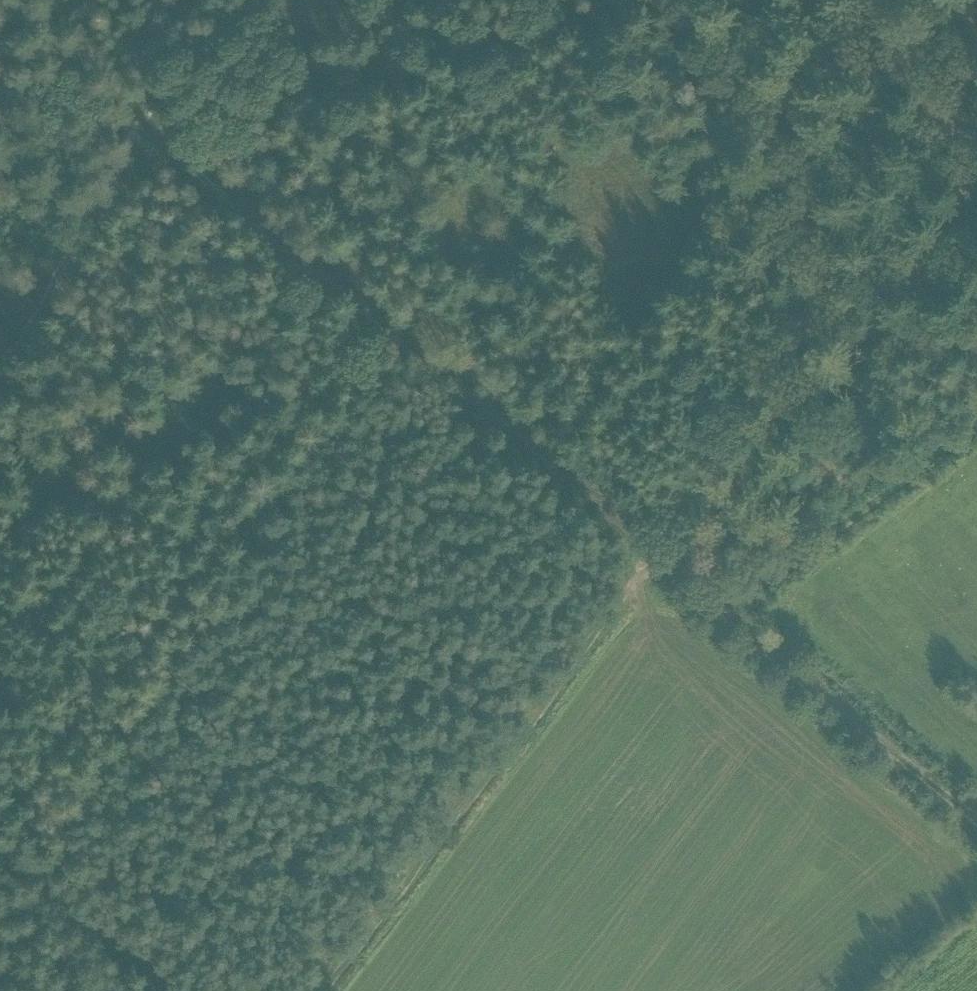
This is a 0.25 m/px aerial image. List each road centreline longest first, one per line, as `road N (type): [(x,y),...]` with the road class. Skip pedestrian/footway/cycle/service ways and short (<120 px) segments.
road 1 (track): [(709,614),(123,97),(0,362)]
road 2 (track): [(123,97),(176,117),(664,0)]
road 3 (track): [(632,554),(298,990)]
road 4 (track): [(976,833),(709,614)]
road 5 (track): [(709,614),(976,413)]
road 6 (track): [(66,0),(123,97),(234,0)]
road 7 (track): [(171,990),(0,855)]

